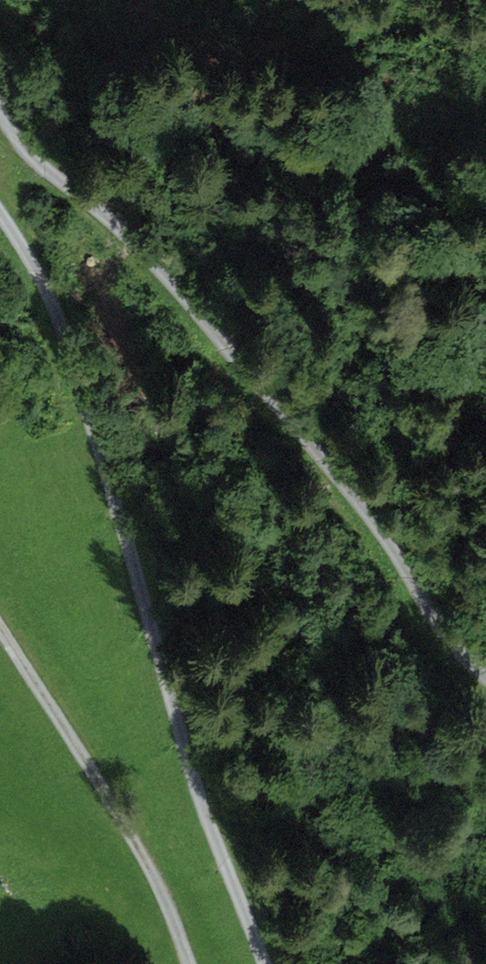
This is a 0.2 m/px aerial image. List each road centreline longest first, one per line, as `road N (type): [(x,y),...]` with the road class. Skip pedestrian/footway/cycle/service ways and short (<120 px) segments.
road 1 (track): [(0,209),(62,290),(230,871),(265,963)]
road 2 (track): [(485,682),(391,547),(124,227),(29,150),(0,102)]
road 3 (track): [(0,610),(153,866),(190,963)]

